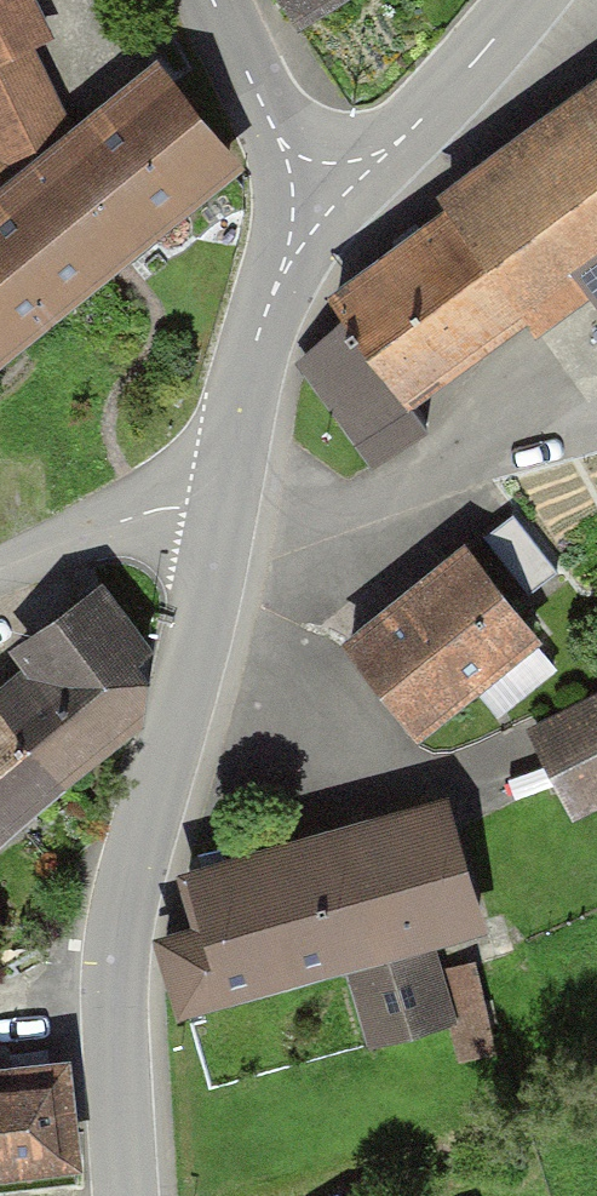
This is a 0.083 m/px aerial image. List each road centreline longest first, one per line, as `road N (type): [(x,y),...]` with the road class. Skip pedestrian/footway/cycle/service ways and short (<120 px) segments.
road 1 (tertiary): [(125,1195),(114,1020),(120,934),(226,513)]
road 2 (tertiary): [(226,513),(258,339),(315,190)]
road 3 (tertiary): [(315,190),(427,118),(531,0)]
road 4 (unclassified): [(0,572),(120,522),(187,509),(226,513)]
road 5 (tertiary): [(315,190),(214,0)]

